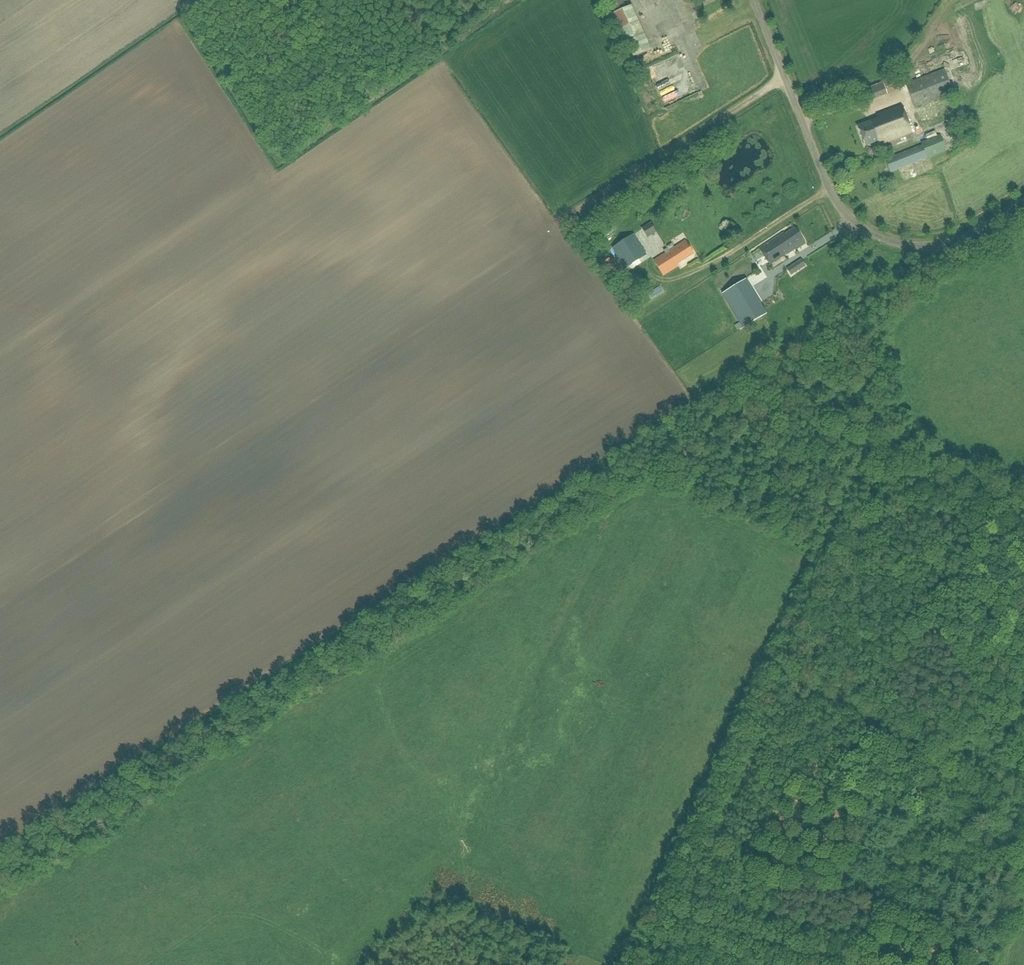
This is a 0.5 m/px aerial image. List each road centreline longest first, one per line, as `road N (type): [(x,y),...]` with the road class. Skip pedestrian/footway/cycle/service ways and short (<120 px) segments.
road 1 (unclassified): [(1023,199),(948,244),(908,245),(866,231),(836,202),(753,0)]

